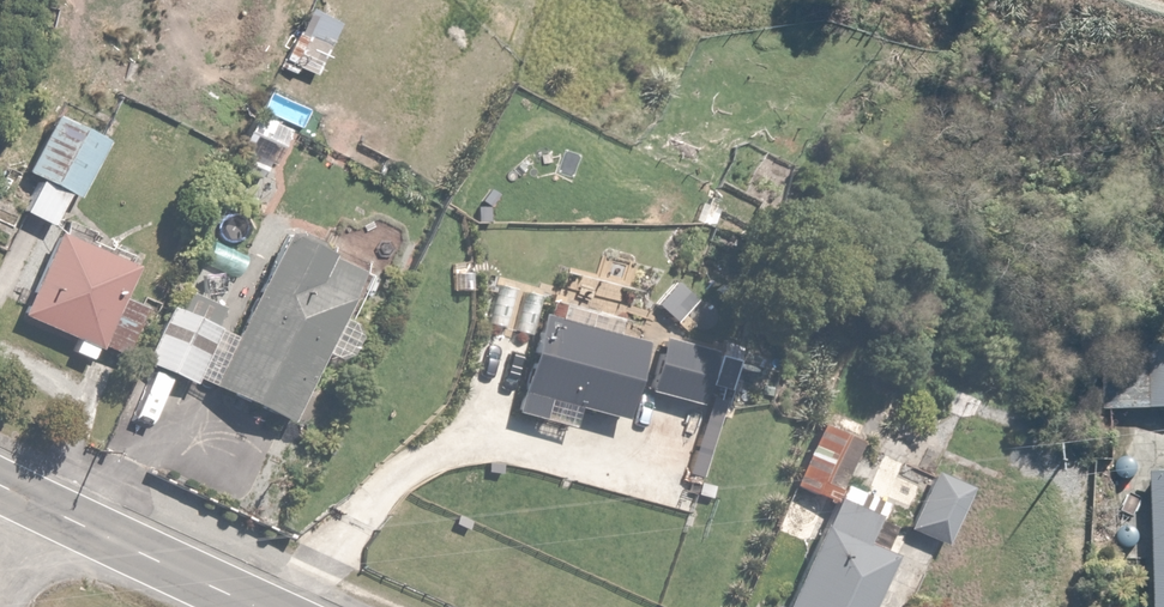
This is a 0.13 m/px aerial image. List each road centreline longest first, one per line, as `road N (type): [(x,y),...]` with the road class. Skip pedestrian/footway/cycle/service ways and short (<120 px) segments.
road 1 (primary): [(259,606),(0,486)]

